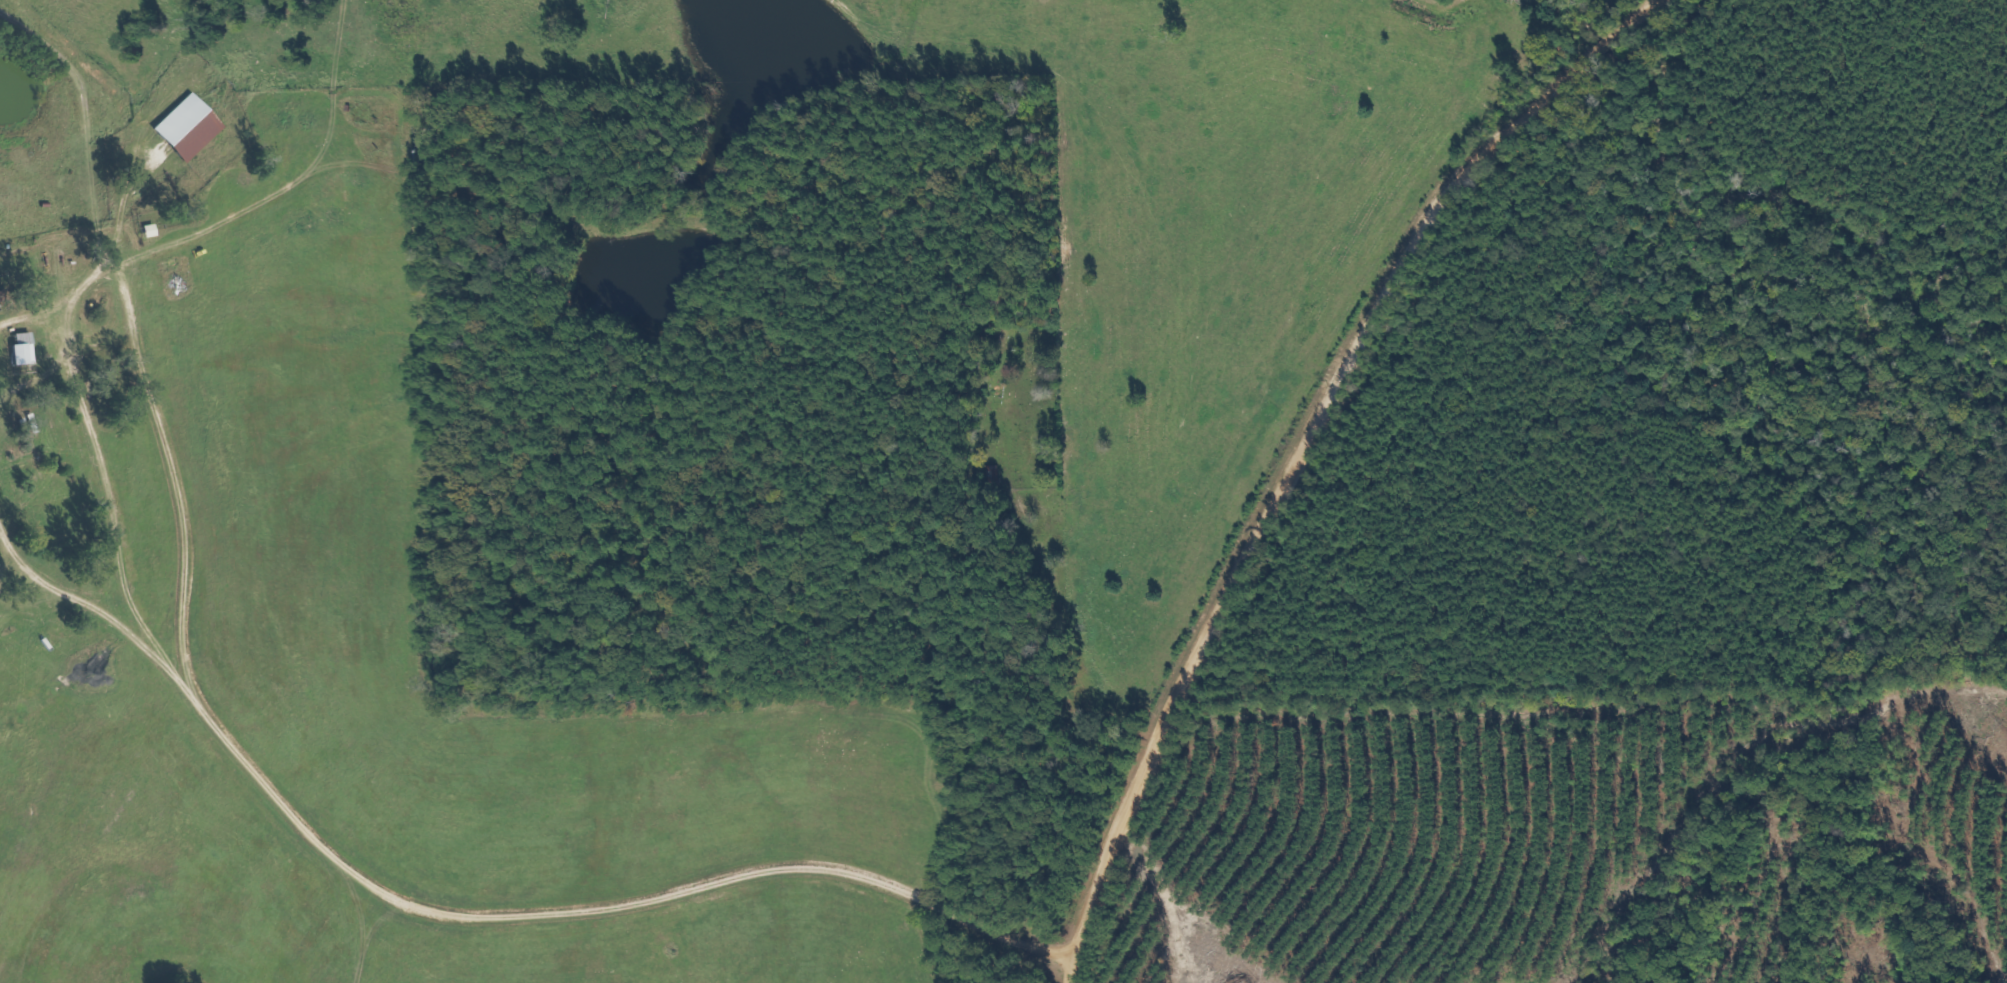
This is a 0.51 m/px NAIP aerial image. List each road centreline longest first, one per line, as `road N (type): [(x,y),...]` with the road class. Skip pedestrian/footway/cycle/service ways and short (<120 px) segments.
road 1 (residential): [(1075,972),(862,867),(589,902),(451,902),(332,853),(238,733),(193,629),(158,435),(129,335),(129,151),(99,106),(0,32)]
road 2 (residential): [(1074,982),(1233,593),(1238,554),(1263,534),(1382,315),(1639,41),(1689,0)]
road 3 (residential): [(1163,761),(1105,697),(1043,551),(989,467)]

